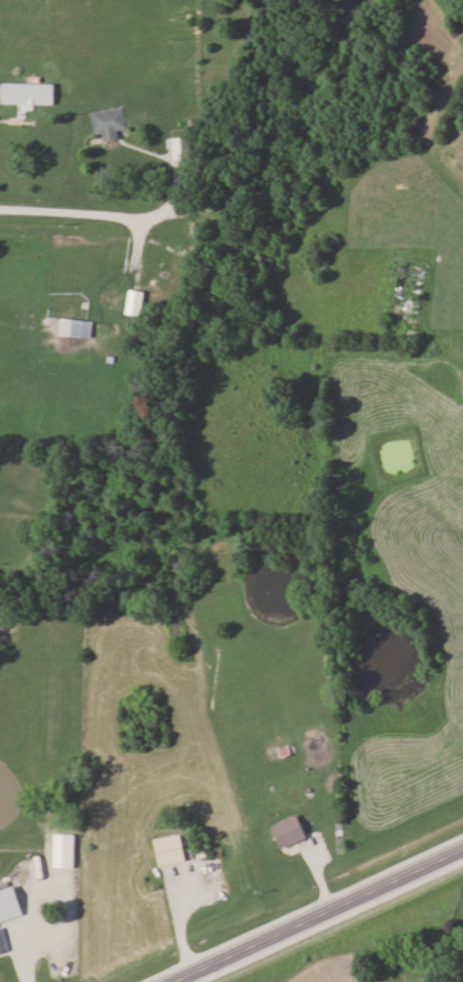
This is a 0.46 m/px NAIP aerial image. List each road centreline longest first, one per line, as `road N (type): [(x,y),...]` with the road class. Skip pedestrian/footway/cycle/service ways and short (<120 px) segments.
road 1 (primary): [(462,849),(174,981)]

